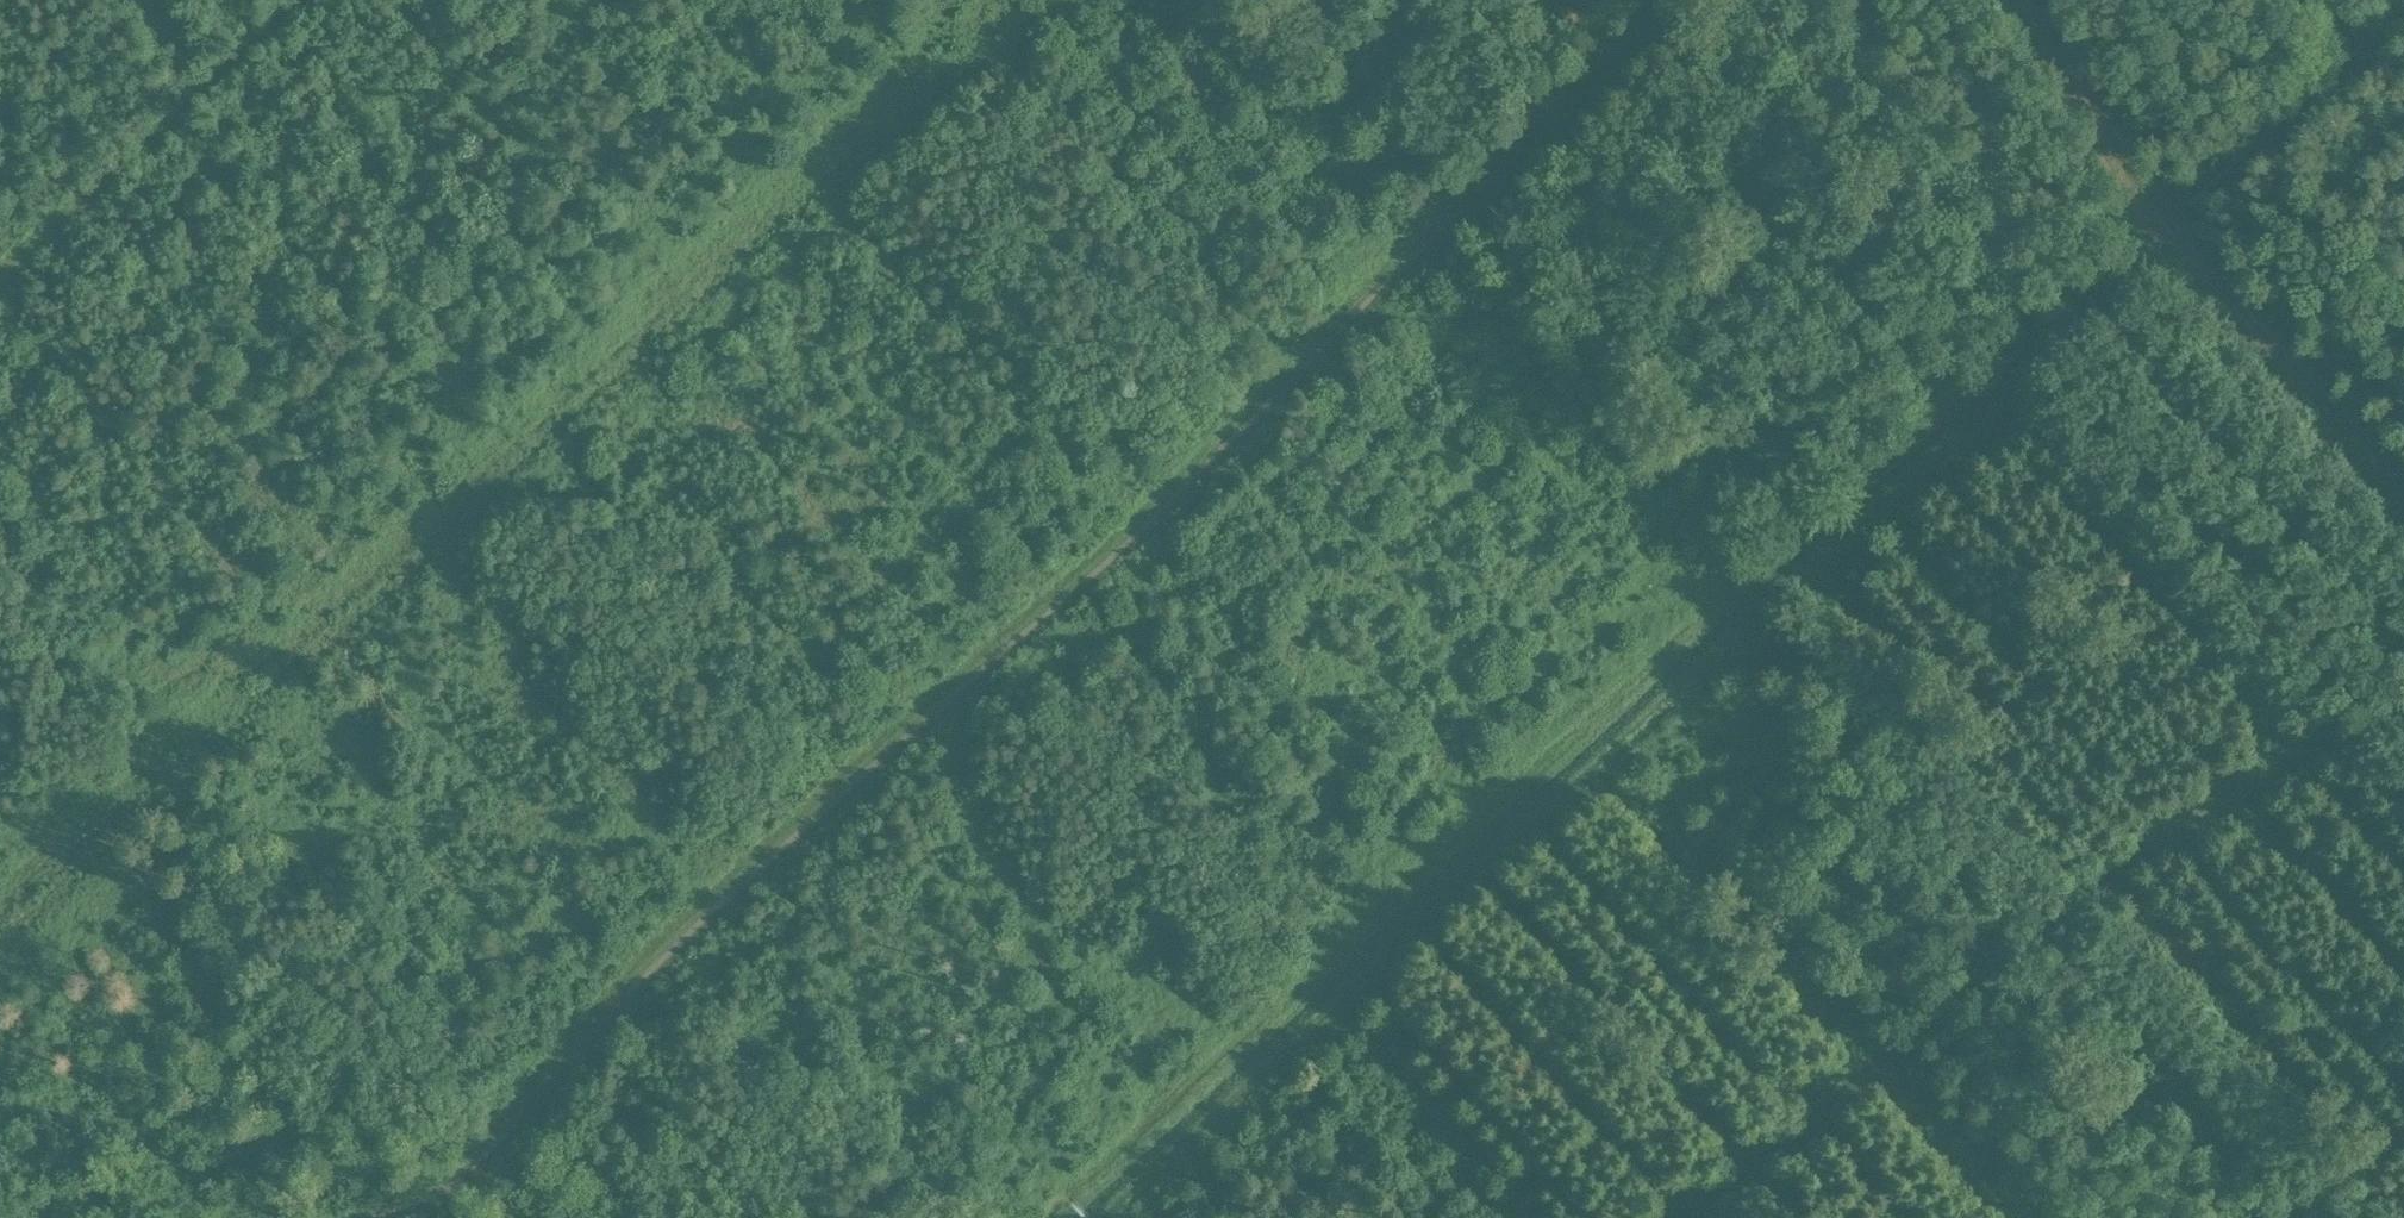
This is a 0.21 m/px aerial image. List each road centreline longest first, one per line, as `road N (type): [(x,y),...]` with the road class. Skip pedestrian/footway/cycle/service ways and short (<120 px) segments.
road 1 (track): [(2403,488),(2196,262),(2143,191),(2043,18)]
road 2 (track): [(0,262),(293,0)]

